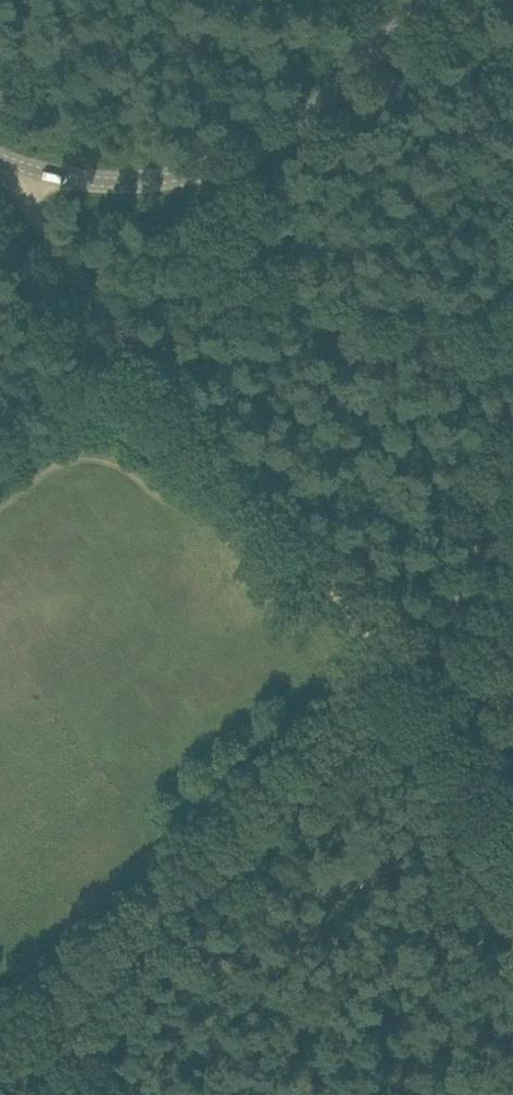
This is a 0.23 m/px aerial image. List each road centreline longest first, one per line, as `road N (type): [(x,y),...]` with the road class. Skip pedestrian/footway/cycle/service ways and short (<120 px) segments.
road 1 (track): [(0,1054),(406,666)]
road 2 (unclassified): [(428,0),(308,113),(218,164),(116,181),(0,157)]
road 3 (track): [(37,170),(36,216),(154,375),(247,478)]
road 4 (track): [(406,666),(447,593),(512,417)]
road 5 (track): [(247,478),(406,666)]
road 6 (track): [(512,830),(482,771),(406,666)]

